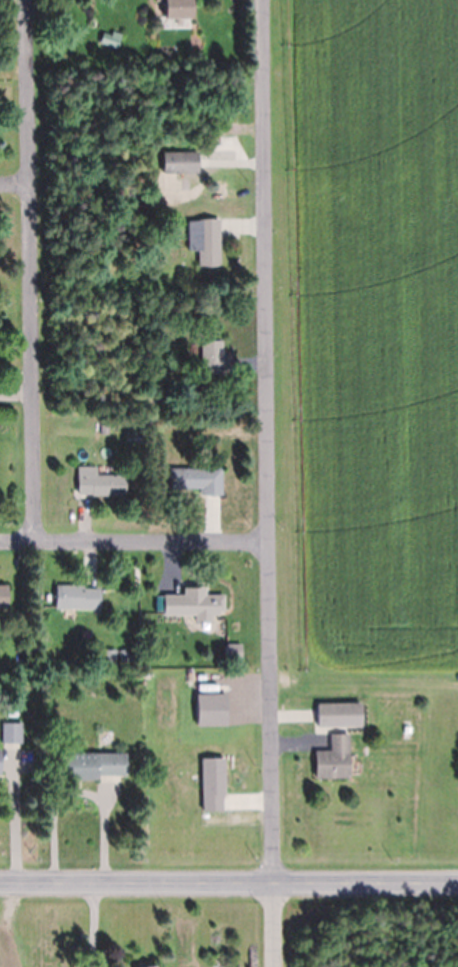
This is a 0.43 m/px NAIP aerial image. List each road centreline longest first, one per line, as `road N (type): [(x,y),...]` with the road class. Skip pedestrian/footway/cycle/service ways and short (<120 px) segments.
road 1 (residential): [(276,883),(259,0)]
road 2 (residential): [(32,541),(23,0)]
road 3 (secondary): [(0,883),(457,883)]
road 4 (residential): [(265,542),(0,541)]

